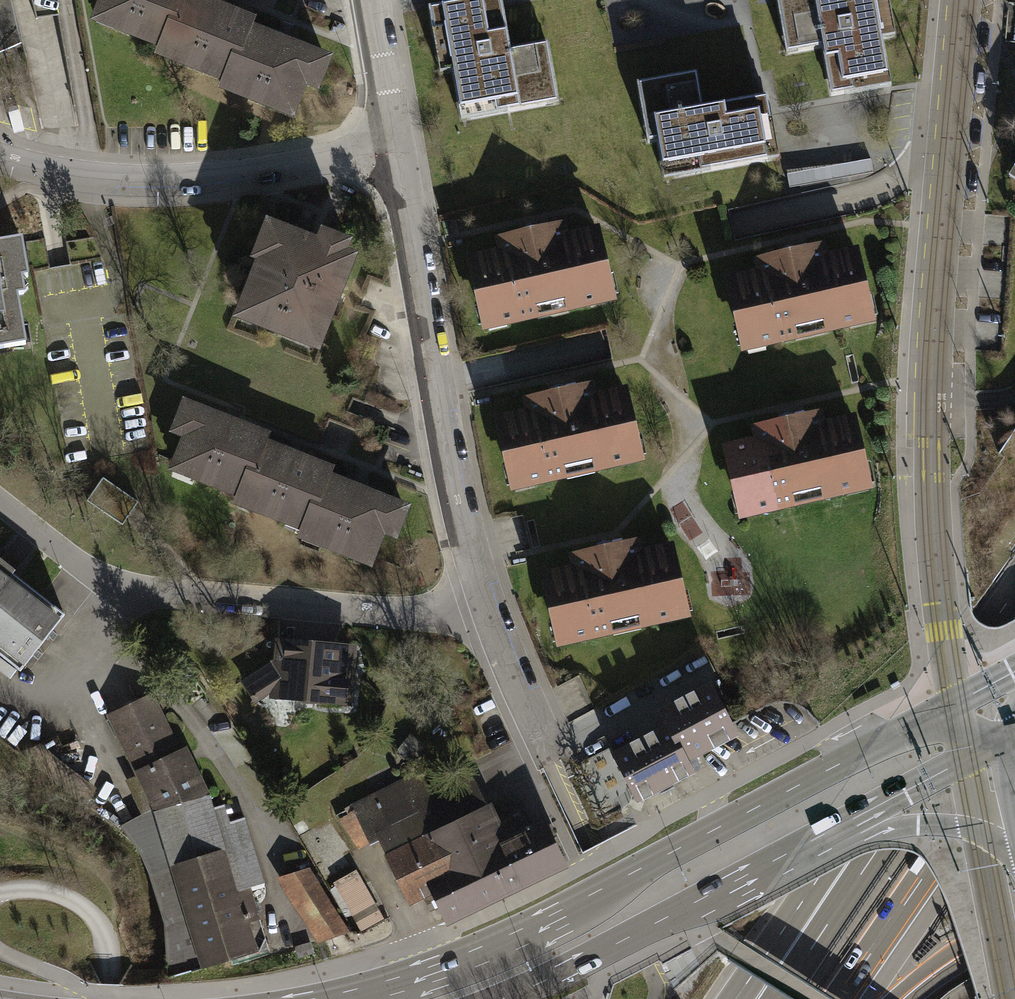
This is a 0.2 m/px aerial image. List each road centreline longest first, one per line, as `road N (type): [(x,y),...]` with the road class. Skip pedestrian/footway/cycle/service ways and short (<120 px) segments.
road 1 (primary): [(955,705),(491,949),(329,998)]
road 2 (residential): [(478,611),(323,607),(161,588),(94,564),(0,503)]
road 3 (residential): [(478,611),(443,451),(396,149)]
road 4 (residential): [(931,433),(964,0)]
road 5 (residential): [(396,149),(204,178),(128,179),(0,157)]
road 6 (primary): [(504,998),(845,824)]
road 7 (motorway): [(1014,637),(841,892)]
road 8 (motorway): [(850,998),(1014,758)]
road 9 (primary): [(845,824),(1013,736)]
road 10 (track): [(108,998),(105,940),(89,912),(58,894),(0,894)]
road 11 (residential): [(527,770),(545,756),(478,611)]
road 12 (primary): [(845,824),(954,825),(1014,848)]
road 13 (residential): [(396,149),(370,0)]
road 14 (motorway): [(841,892),(745,998)]
road 15 (motorway): [(901,998),(963,953),(1014,929)]
road 16 (motorway): [(841,892),(778,998)]

